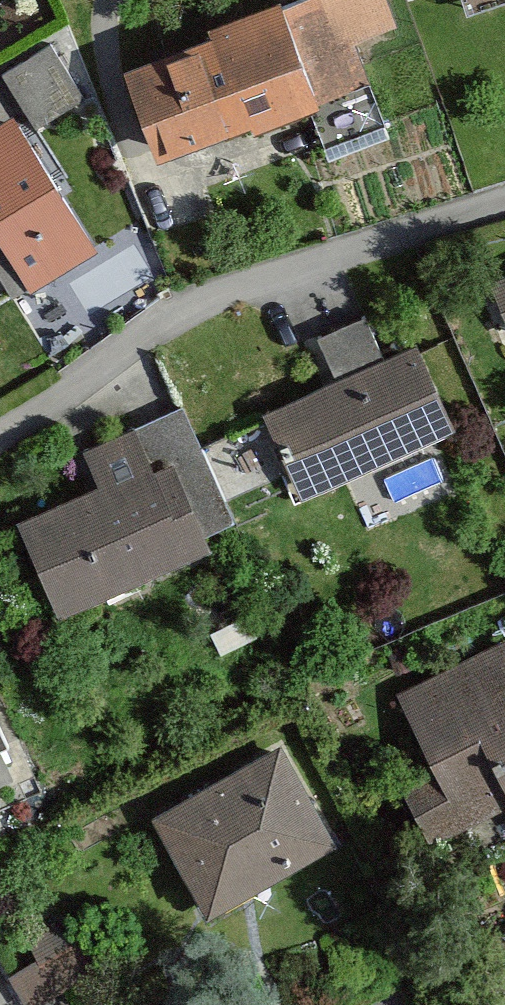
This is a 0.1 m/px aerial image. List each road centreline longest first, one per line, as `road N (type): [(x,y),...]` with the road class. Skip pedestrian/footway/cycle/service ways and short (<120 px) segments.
road 1 (residential): [(0,432),(191,305),(504,202)]
road 2 (residential): [(108,0),(109,59),(128,132)]

